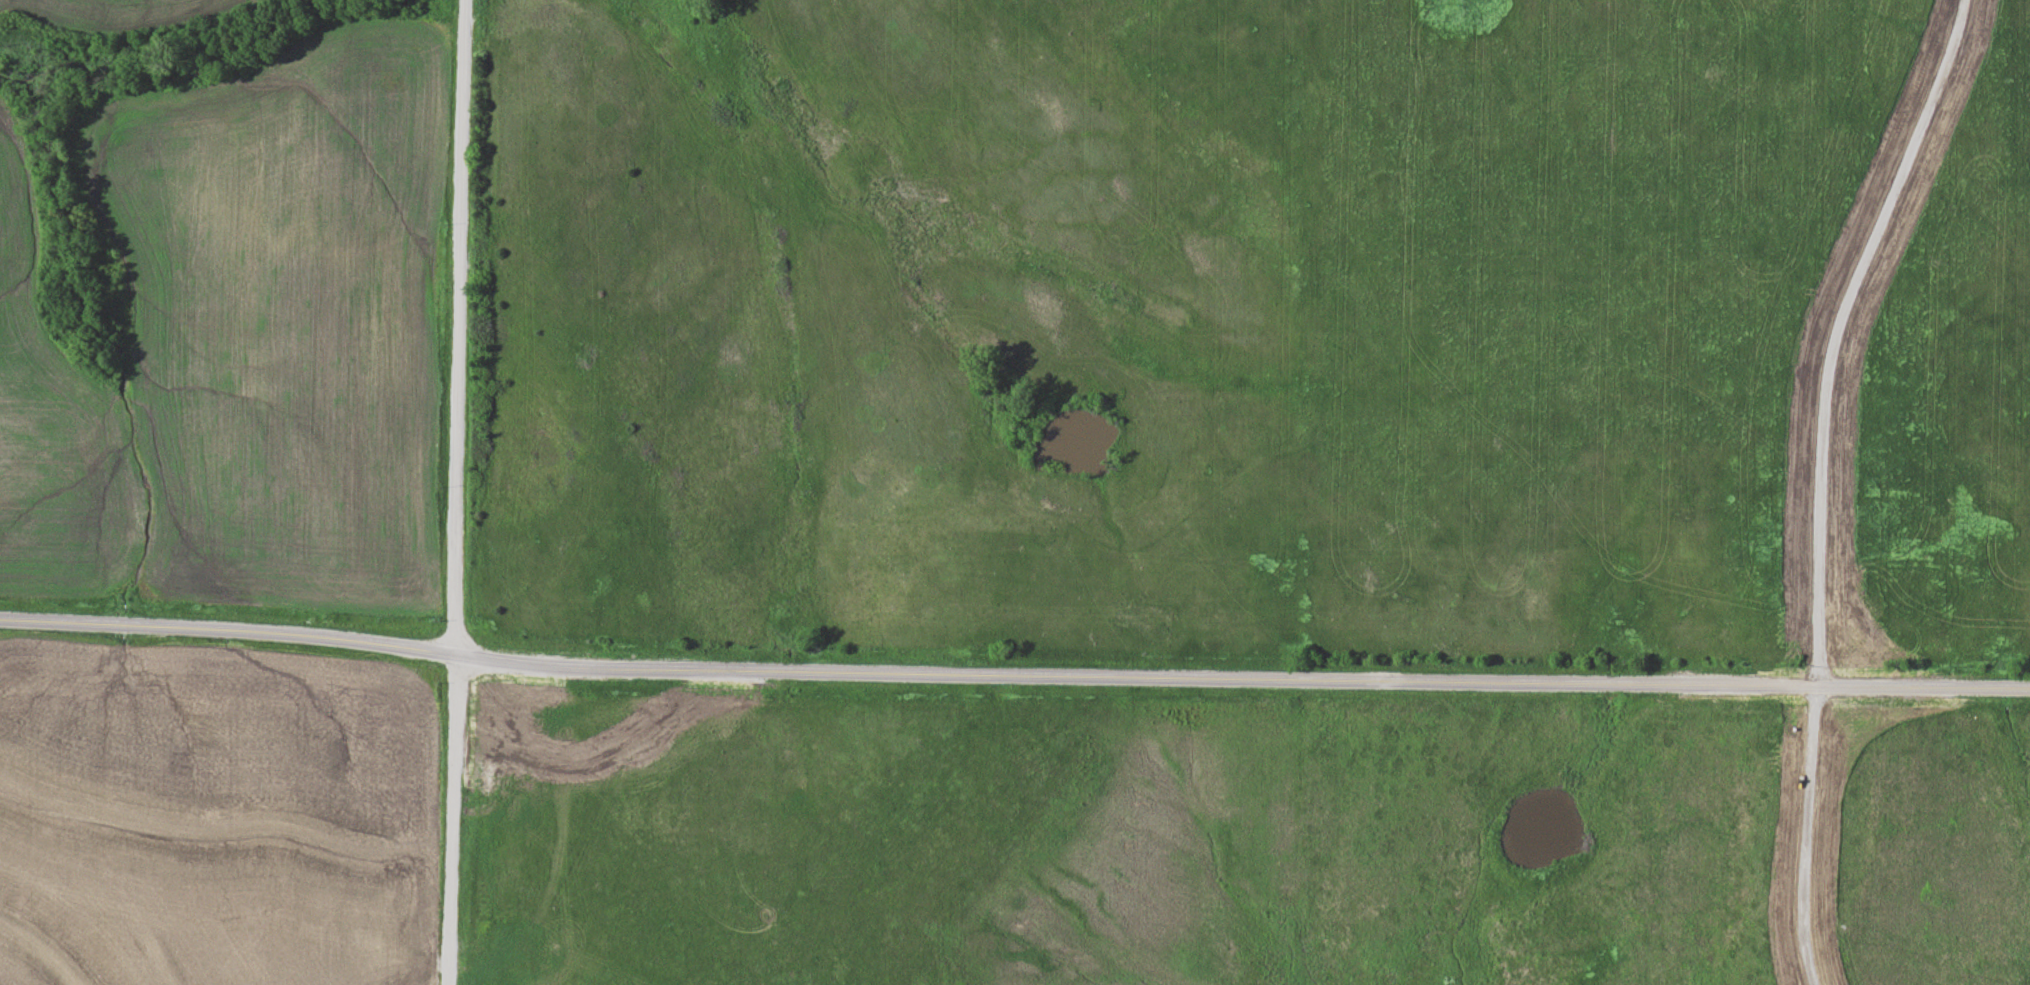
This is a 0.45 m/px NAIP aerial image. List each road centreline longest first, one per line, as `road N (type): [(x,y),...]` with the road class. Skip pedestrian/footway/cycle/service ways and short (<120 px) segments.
road 1 (tertiary): [(2029,685),(1222,679),(499,661),(347,636),(0,619)]
road 2 (residential): [(455,984),(462,0)]

